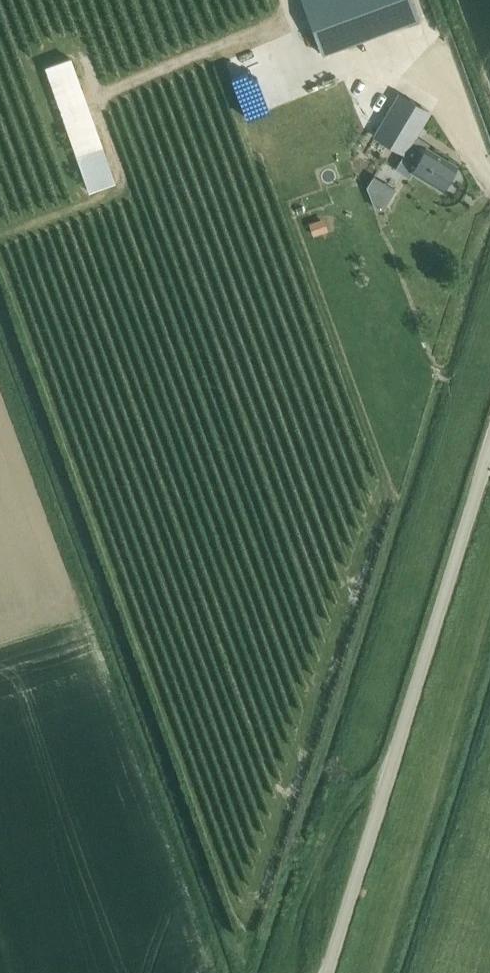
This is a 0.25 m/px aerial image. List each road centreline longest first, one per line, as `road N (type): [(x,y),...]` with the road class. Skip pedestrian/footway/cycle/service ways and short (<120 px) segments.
road 1 (unclassified): [(327,972),(489,451)]
road 2 (track): [(303,972),(297,927),(321,862),(355,804),(391,766)]

